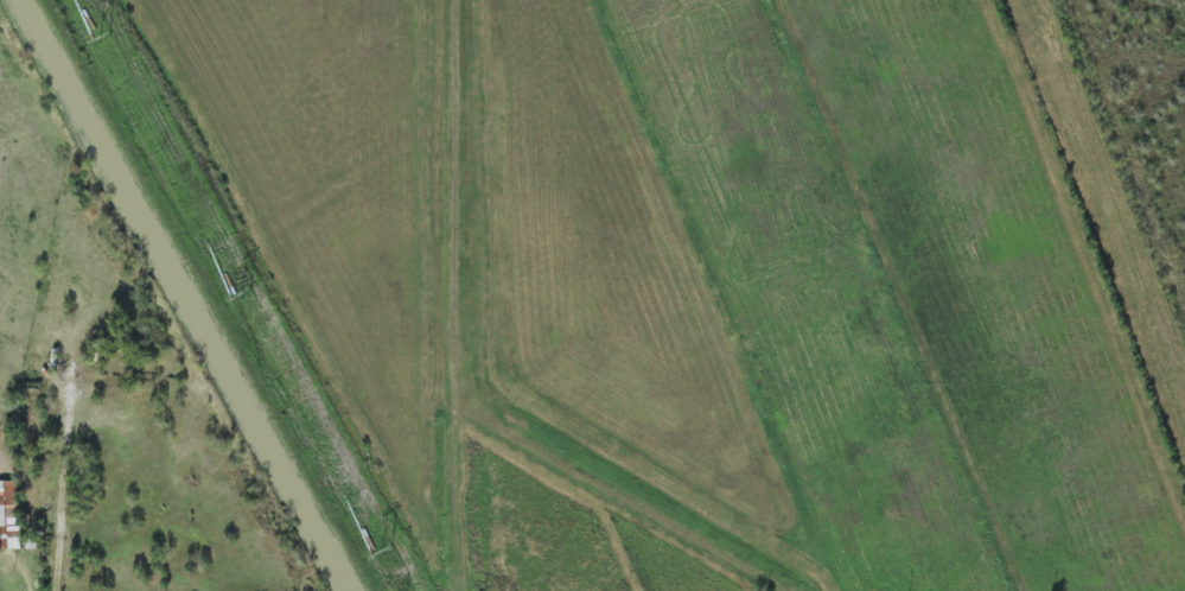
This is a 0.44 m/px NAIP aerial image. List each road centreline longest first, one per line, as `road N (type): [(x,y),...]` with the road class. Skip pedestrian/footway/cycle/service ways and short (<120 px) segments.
road 1 (residential): [(473,565),(455,407),(455,0)]

